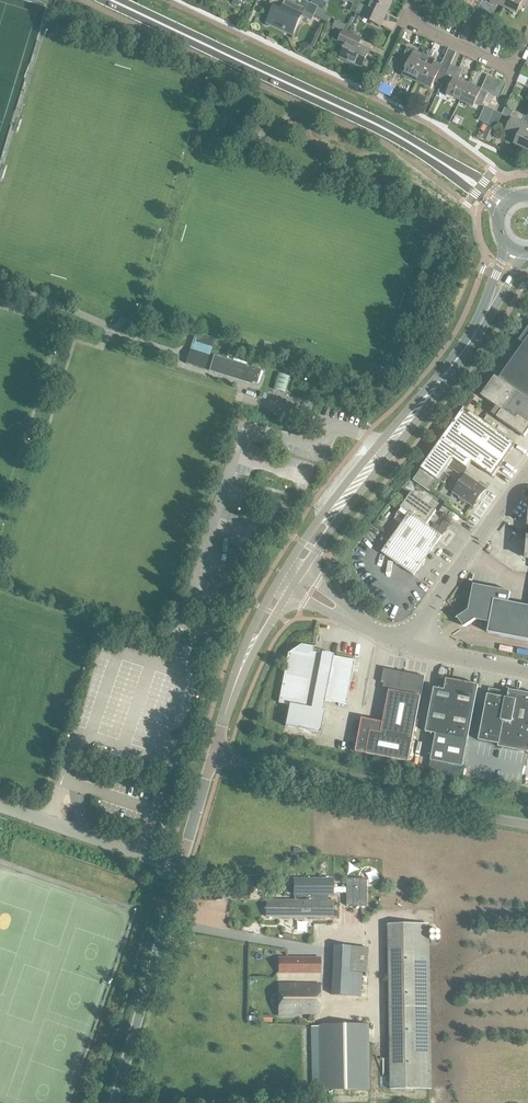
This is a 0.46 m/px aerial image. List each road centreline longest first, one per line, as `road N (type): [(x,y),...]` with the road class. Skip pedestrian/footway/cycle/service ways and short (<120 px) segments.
road 1 (primary): [(439,157),(345,97),(136,0)]
road 2 (unclassified): [(527,825),(214,753)]
road 3 (unclassified): [(290,575),(468,345)]
road 4 (unclassified): [(114,1102),(180,867)]
road 5 (residential): [(410,647),(527,472)]
road 6 (unclassified): [(214,753),(240,671),(290,575)]
road 7 (unclassified): [(180,867),(0,806)]
road 8 (residential): [(410,647),(290,575)]
road 9 (residential): [(517,71),(417,27),(416,0)]
road 10 (residential): [(527,670),(410,647)]

